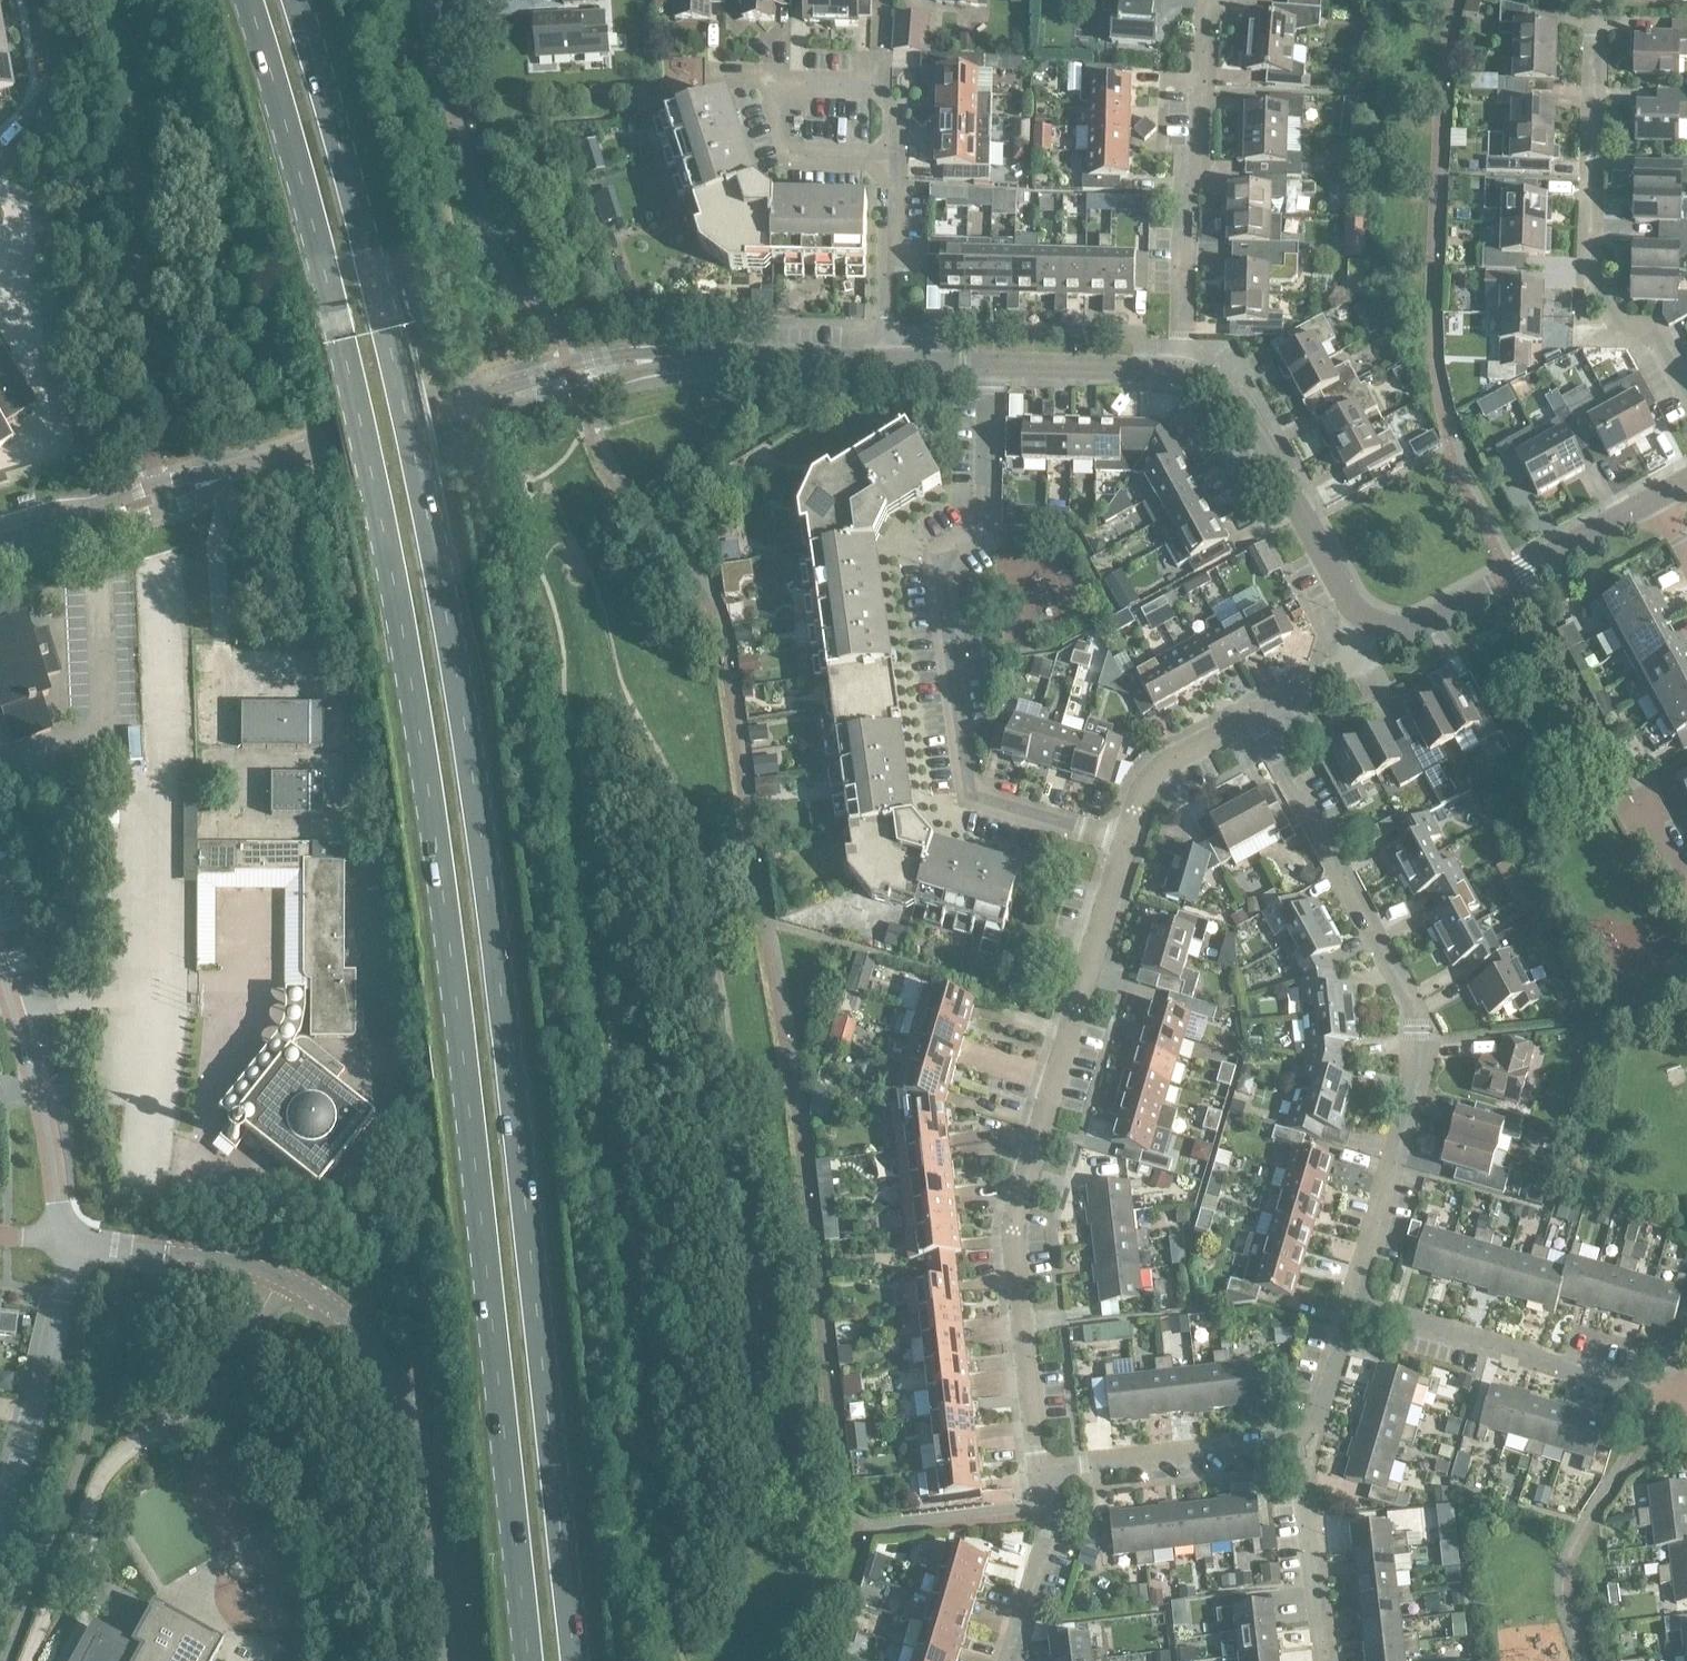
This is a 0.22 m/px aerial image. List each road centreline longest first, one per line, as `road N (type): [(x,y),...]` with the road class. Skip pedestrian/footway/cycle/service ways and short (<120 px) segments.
road 1 (primary): [(247,0),(327,280),(410,660),(479,1190),(528,1660)]
road 2 (primary): [(574,1660),(525,1189),(453,655),(394,359),(295,0)]
road 3 (residential): [(0,549),(444,413),(623,367),(884,363)]
road 4 (unclassified): [(457,1660),(424,1462),(379,1363),(353,1334),(279,1275),(68,1246)]
road 5 (residential): [(1042,1477),(1007,1231),(1120,840)]
road 6 (residential): [(1350,1298),(1413,1089),(1417,1029),(1408,1000),(1254,719)]
road 7 (residential): [(1120,840),(992,807),(972,797),(965,774),(940,583),(987,524),(989,368)]
road 8 (residential): [(1686,389),(1653,335),(1608,309),(1587,280),(1600,0)]
road 9 (residential): [(1176,375),(1187,135),(1207,0)]
road 10 (residential): [(1665,1400),(1350,1298)]
road 11 (residential): [(1176,375),(1211,383),(1239,402),(1317,552),(1369,623)]
road 12 (residential): [(1369,623),(1390,630),(1428,625),(1652,501)]
road 13 (residential): [(1665,1400),(1578,1540),(1562,1578),(1579,1660)]
road 14 (residential): [(68,1246),(0,968)]
road 15 (residential): [(0,1522),(68,1246)]
road 16 (residential): [(1042,1477),(1304,1447)]
road 17 (residential): [(1319,1660),(1302,1527),(1304,1447)]
road 18 (residential): [(884,363),(895,167)]
road 19 (residential): [(1042,1477),(1048,1539),(1006,1660)]
road 20 (residential): [(989,368),(1176,375)]
road 21 (residential): [(1120,840),(1145,787),(1254,719)]
road 22 (residential): [(895,167),(796,166),(780,141),(779,83)]
road 23 (residential): [(0,159),(38,107),(43,67),(27,0)]
road 24 (residential): [(1304,1447),(1350,1298)]
road 25 (residential): [(1254,719),(1352,662),(1369,623)]

